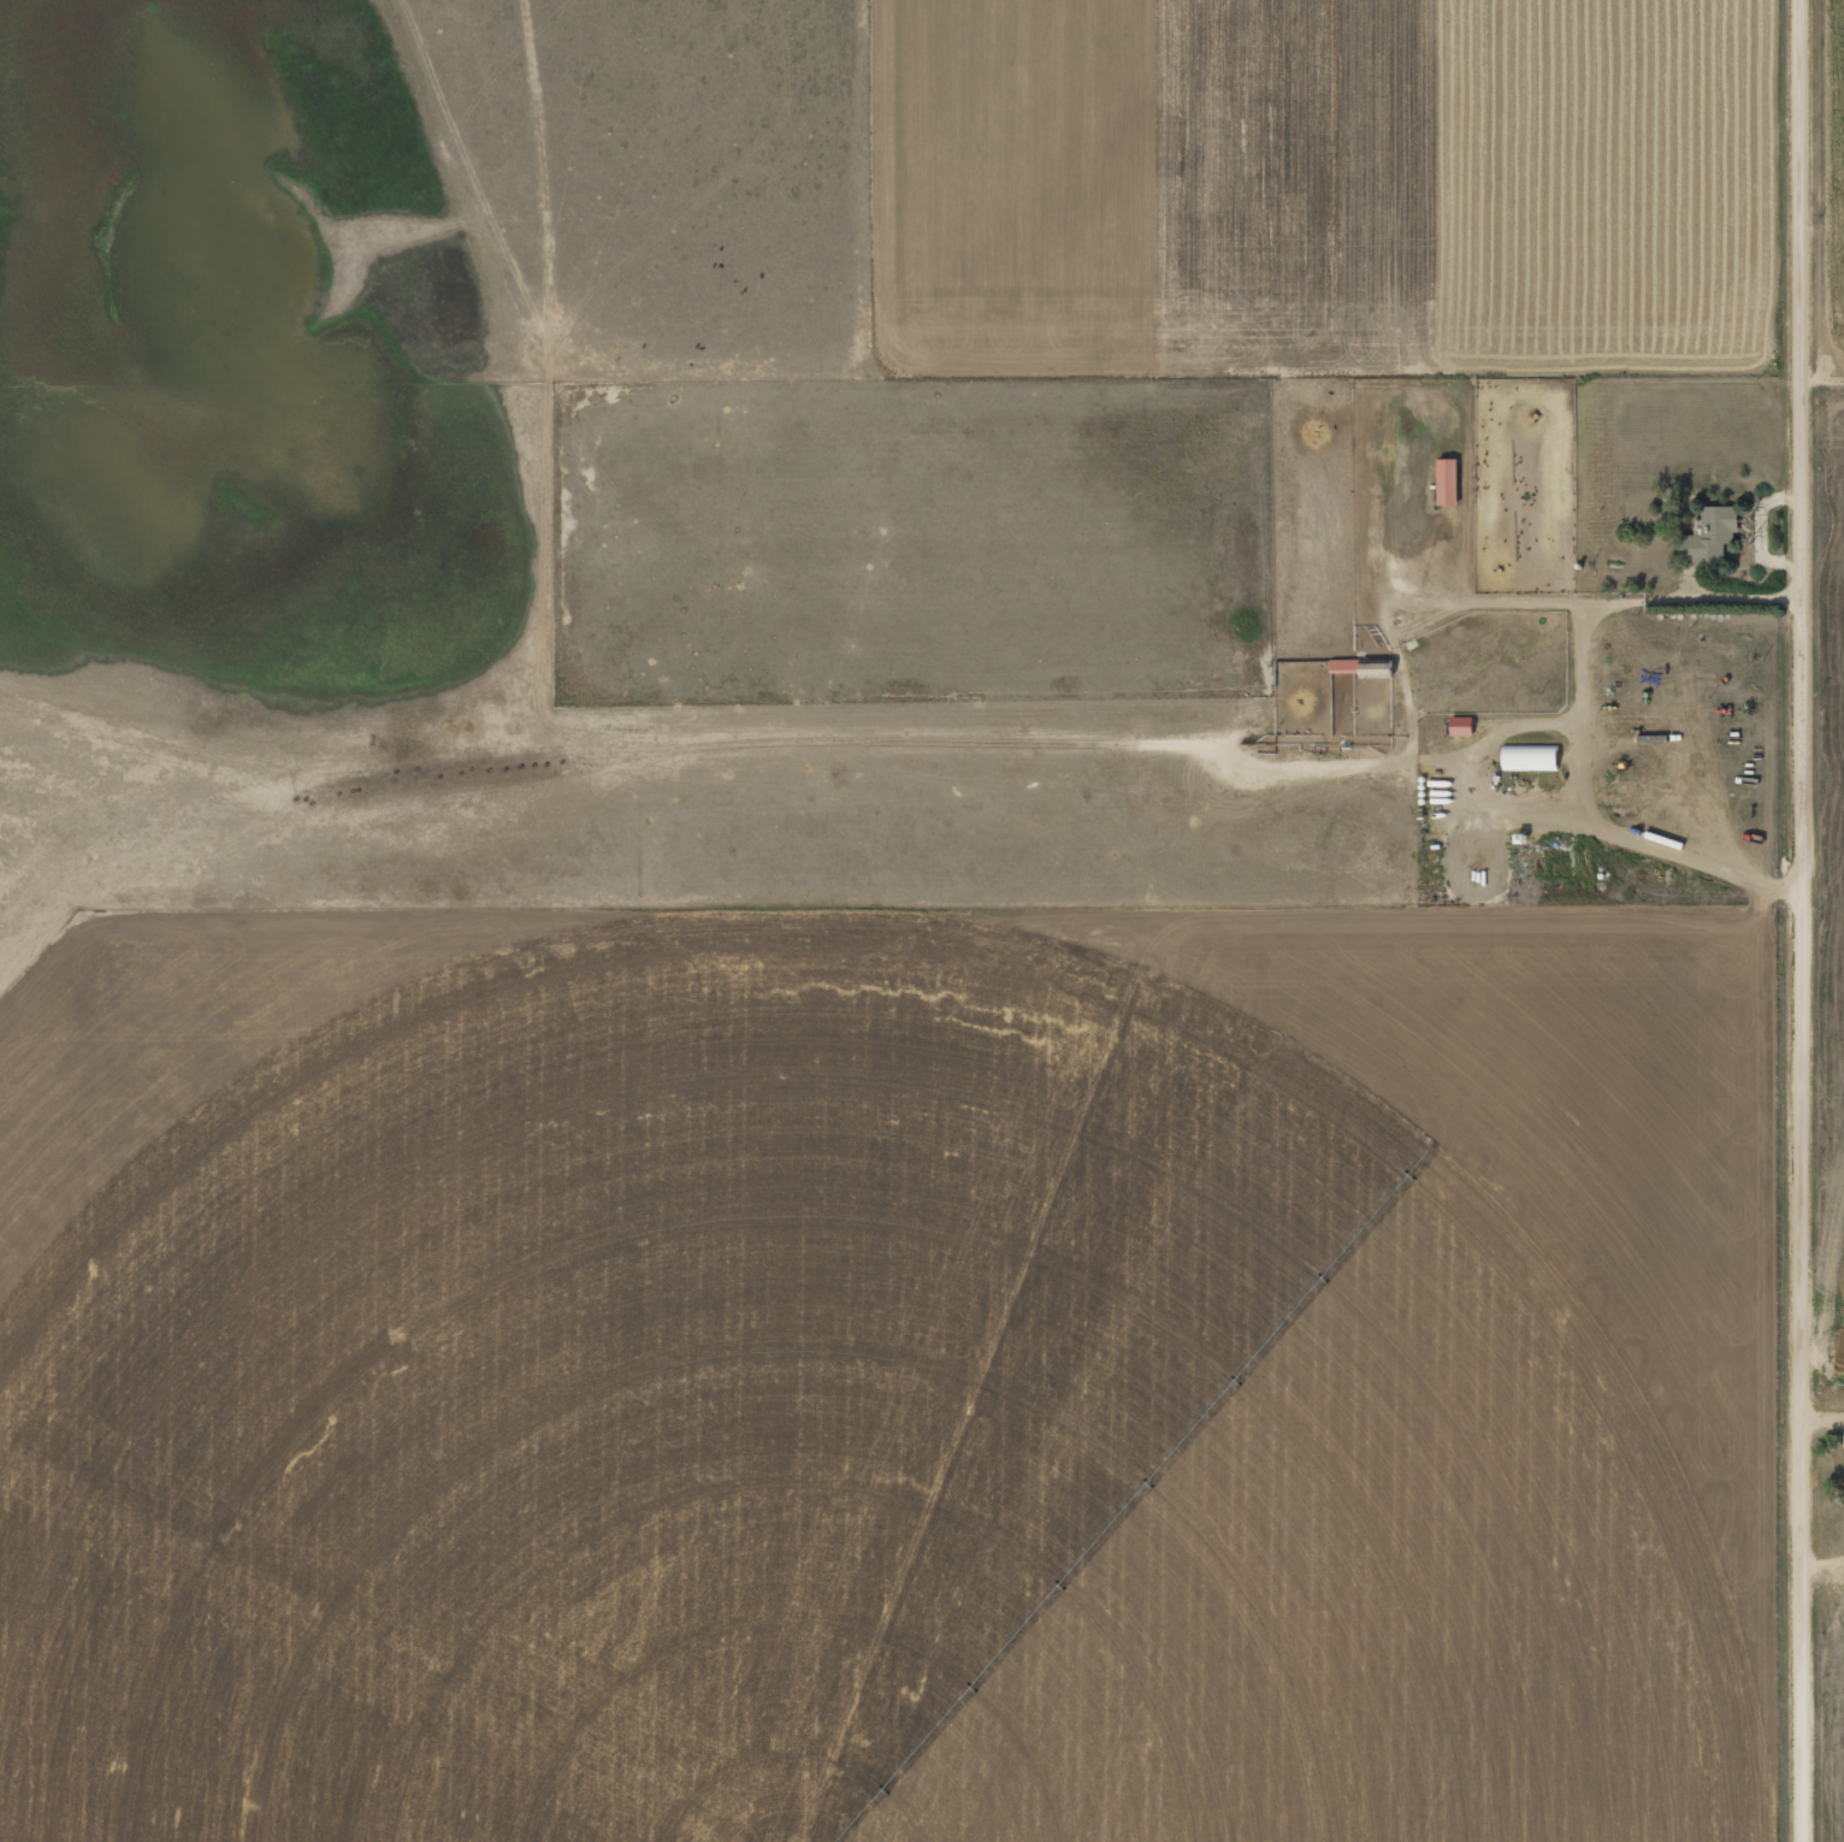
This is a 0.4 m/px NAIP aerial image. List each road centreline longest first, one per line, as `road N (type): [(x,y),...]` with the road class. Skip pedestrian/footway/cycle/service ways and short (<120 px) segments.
road 1 (residential): [(1807,1841),(1805,0)]

